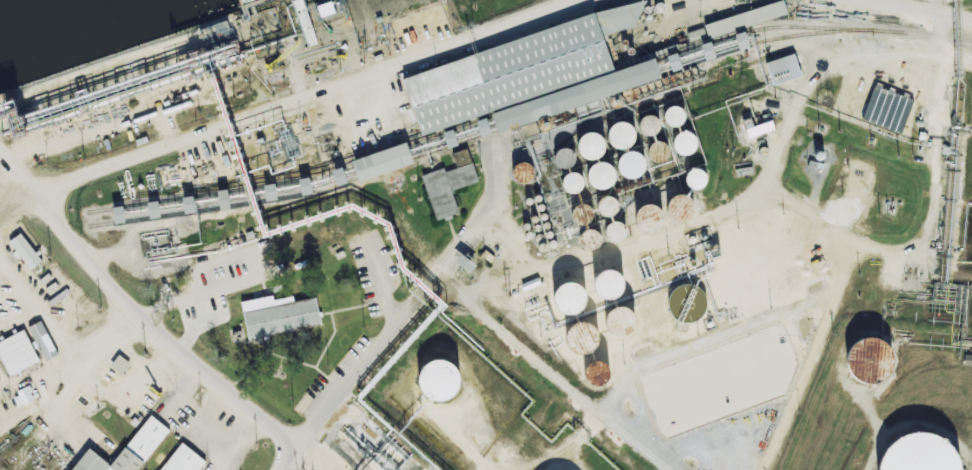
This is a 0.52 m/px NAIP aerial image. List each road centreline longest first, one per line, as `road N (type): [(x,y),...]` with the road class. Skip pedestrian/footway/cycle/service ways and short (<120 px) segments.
road 1 (residential): [(940,69),(902,57),(827,71),(783,135),(769,179),(773,192),(902,256),(933,211),(940,69)]
road 2 (residential): [(295,457),(184,367),(0,156)]
road 3 (residential): [(284,469),(491,207),(497,174),(485,138)]
road 4 (residential): [(772,188),(664,237),(663,295),(610,388),(587,406)]
road 5 (residential): [(428,289),(470,288),(486,297),(563,390),(662,469)]
road 6 (residential): [(860,241),(765,469)]
road 7 (residential): [(378,139),(333,0)]

